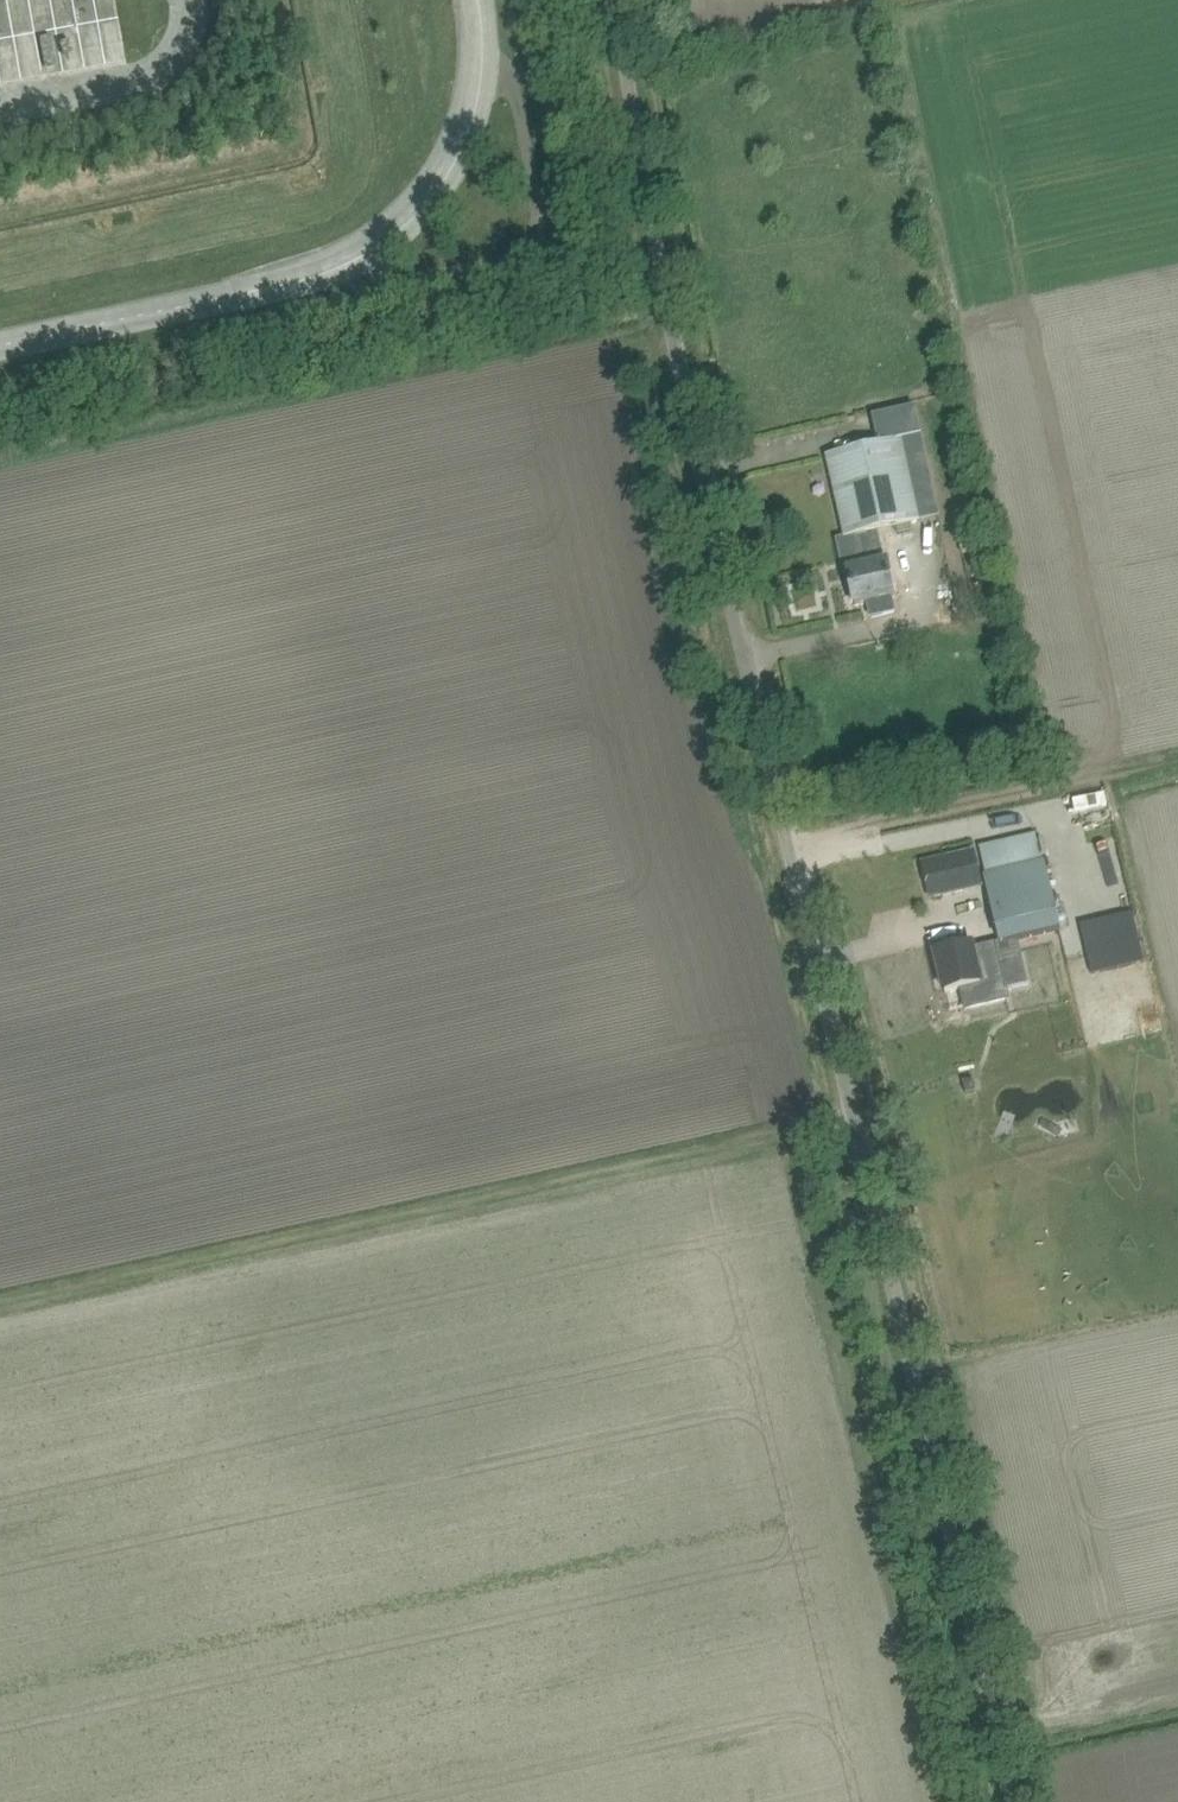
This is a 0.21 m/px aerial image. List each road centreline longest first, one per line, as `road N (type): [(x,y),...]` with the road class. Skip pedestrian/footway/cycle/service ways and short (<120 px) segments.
road 1 (unclassified): [(1016,1801),(729,591),(615,0)]
road 2 (track): [(0,1301),(854,1117)]
road 3 (unclassified): [(0,346),(340,269),(413,219),(466,139),(482,64),(478,0)]

